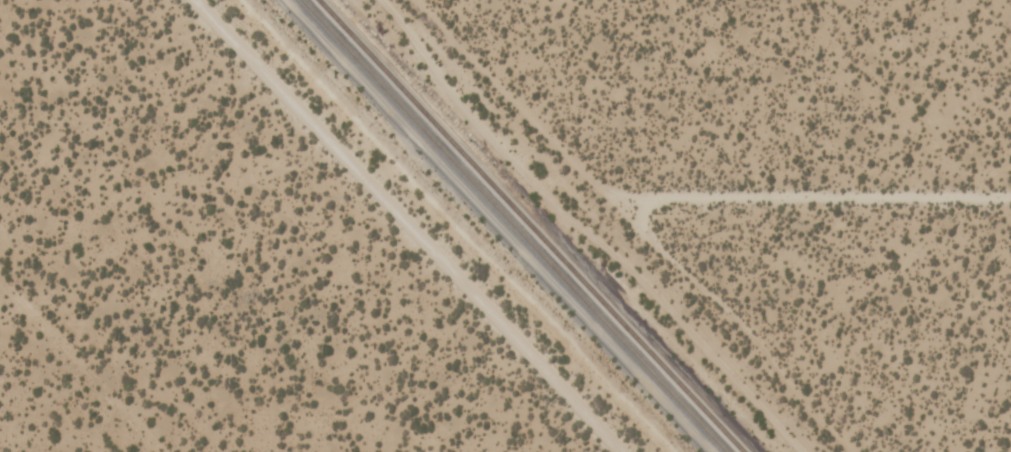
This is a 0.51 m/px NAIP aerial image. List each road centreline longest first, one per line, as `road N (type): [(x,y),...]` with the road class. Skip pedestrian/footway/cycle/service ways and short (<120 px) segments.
road 1 (track): [(846,451),(419,0)]
road 2 (residential): [(600,451),(184,0)]
road 3 (track): [(597,187),(646,199),(1010,195)]
road 4 (track): [(0,276),(165,451)]

